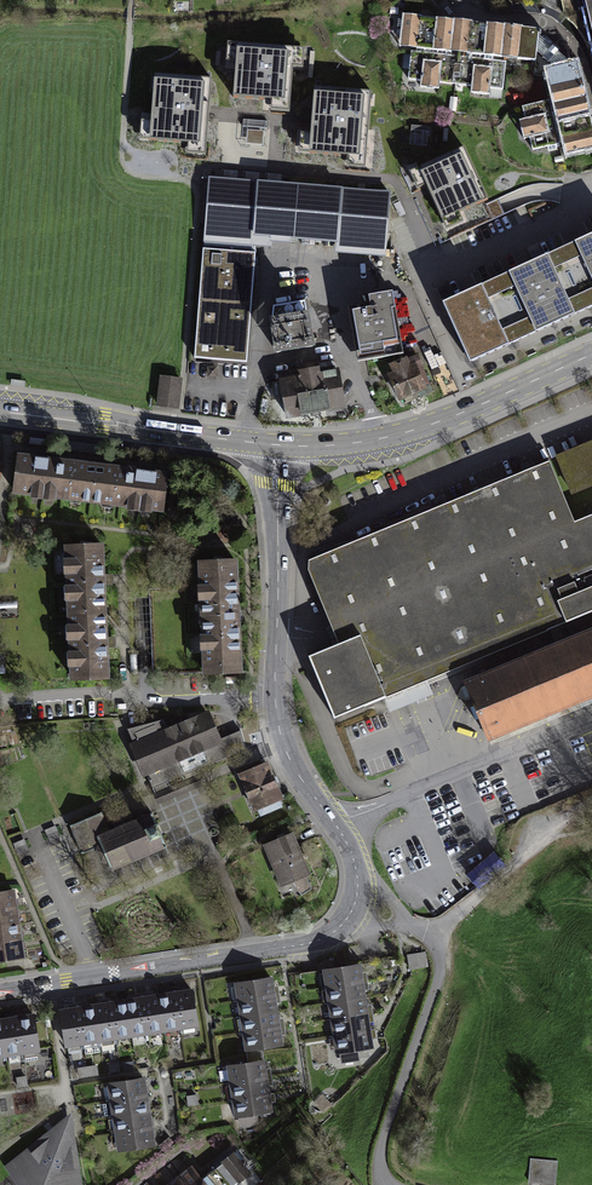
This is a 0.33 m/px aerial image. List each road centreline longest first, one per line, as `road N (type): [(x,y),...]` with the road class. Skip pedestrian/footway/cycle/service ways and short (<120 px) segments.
road 1 (residential): [(357,900),(336,930),(304,944),(0,992)]
road 2 (residential): [(357,900),(435,936),(440,962),(382,1145),(388,1184)]
road 3 (primary): [(591,355),(383,438),(275,445)]
road 4 (residential): [(276,697),(142,701),(101,692),(0,699)]
road 5 (primary): [(275,445),(0,411)]
road 6 (residential): [(275,445),(276,697)]
road 7 (residential): [(276,697),(288,755),(349,847),(357,900)]

